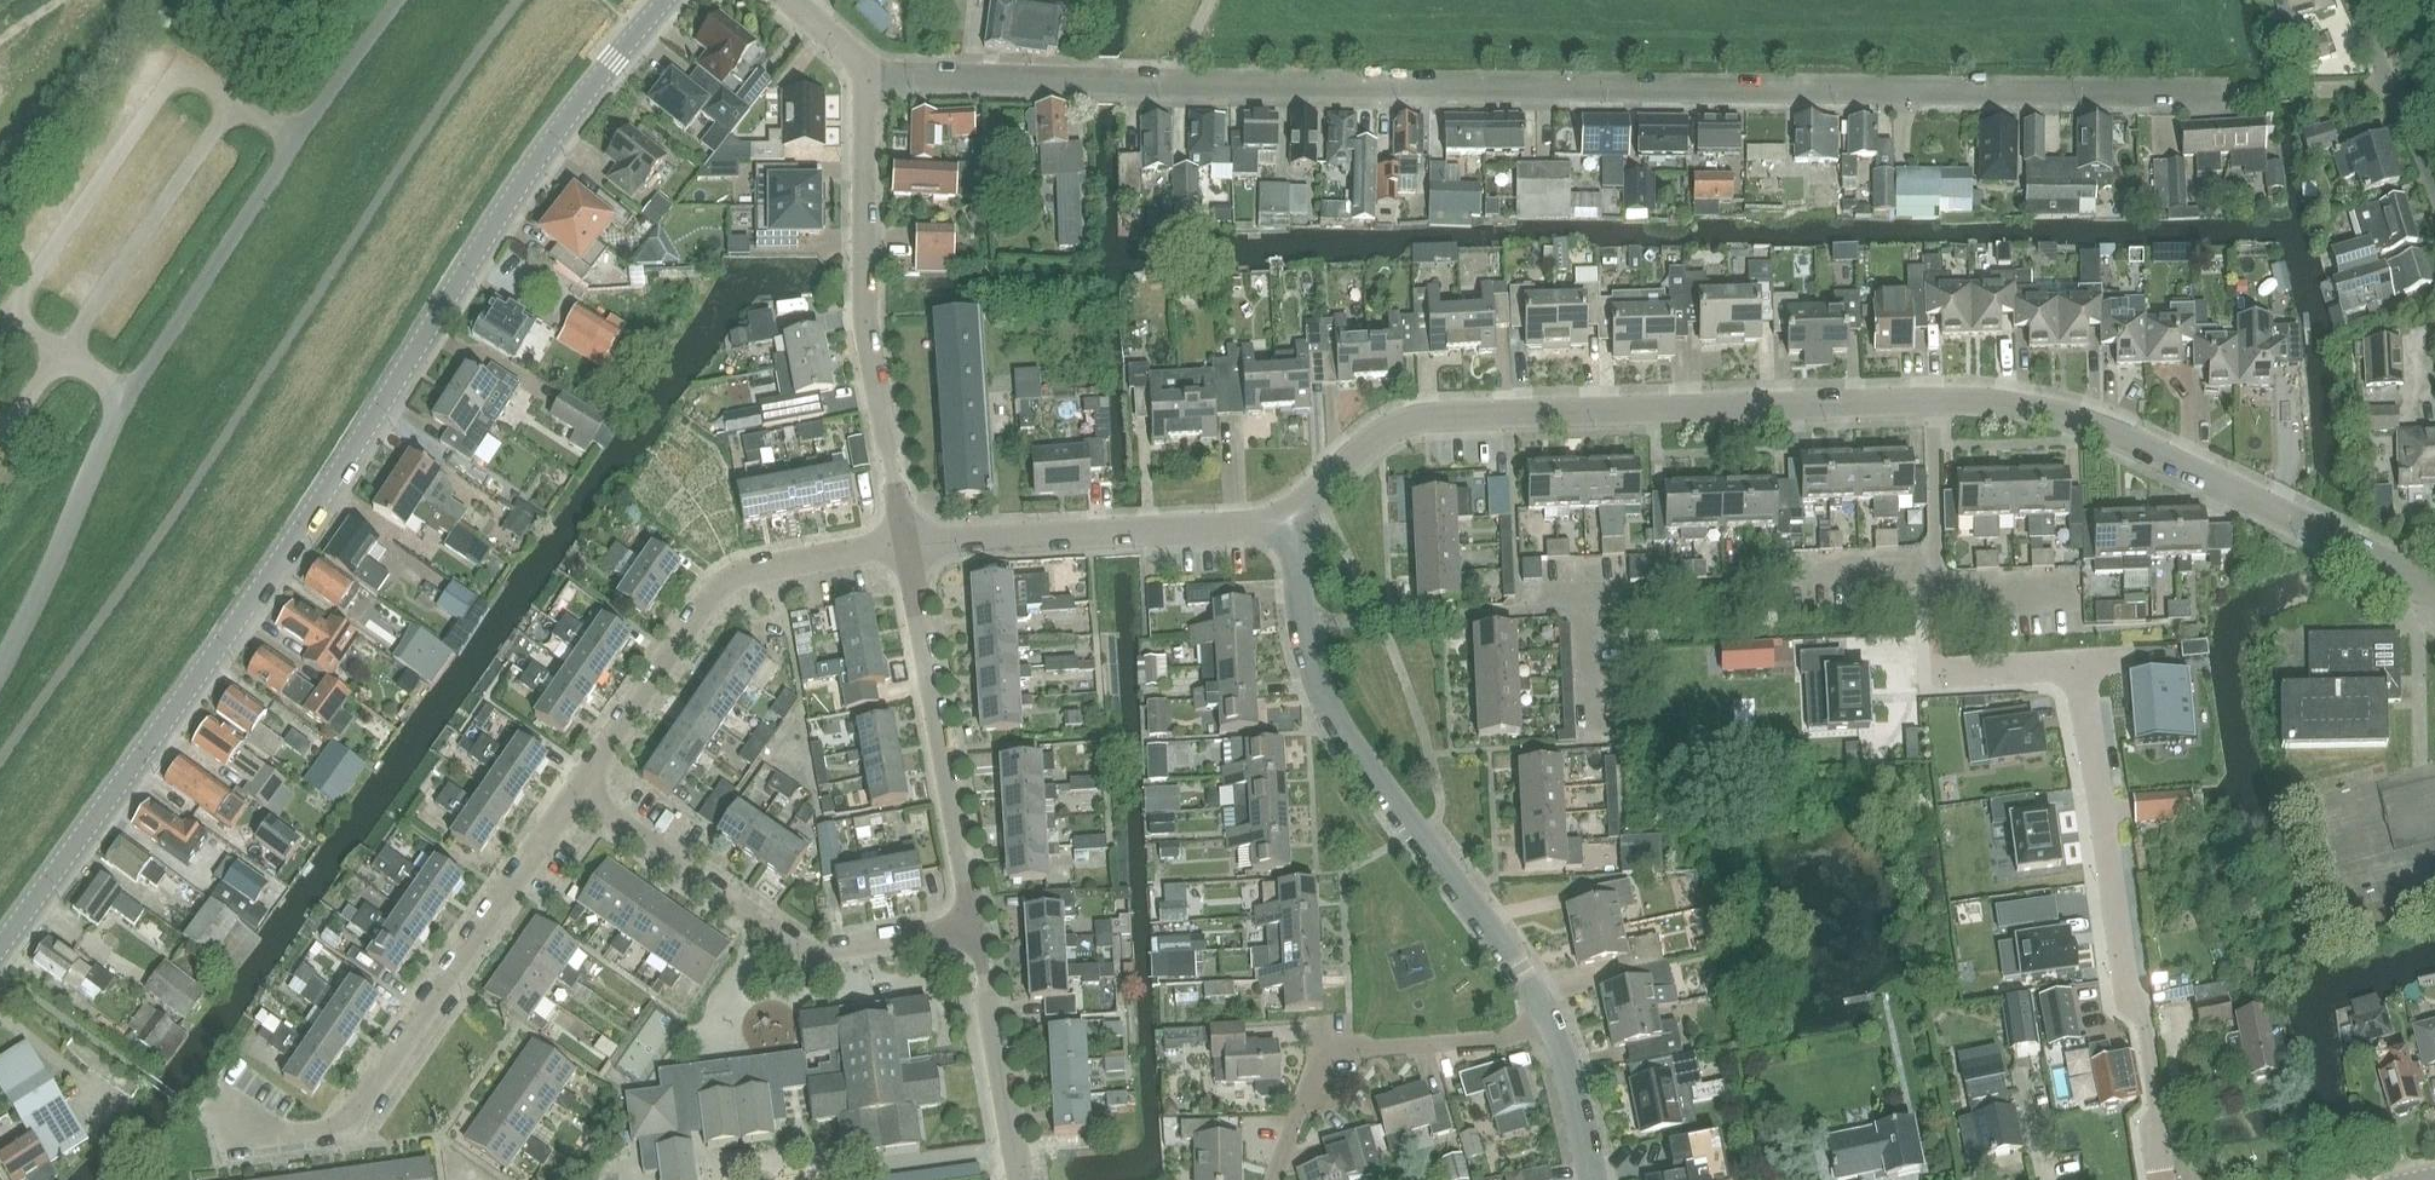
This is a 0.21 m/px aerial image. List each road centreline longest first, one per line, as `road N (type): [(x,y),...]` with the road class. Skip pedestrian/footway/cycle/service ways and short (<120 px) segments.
road 1 (residential): [(2257,94),(1093,83),(862,74)]
road 2 (residential): [(2434,592),(2102,430),(1971,401),(1415,419),(1345,460),(1288,516)]
road 3 (tertiary): [(0,949),(291,537),(549,144),(665,0)]
road 4 (unclassified): [(0,669),(129,396),(295,140),(402,0)]
road 5 (residential): [(1549,1031),(1518,968),(1333,712),(1310,660),(1288,516)]
road 6 (residential): [(223,1103),(246,1124),(279,1131),(316,1130),(362,1105),(574,797)]
road 7 (residential): [(2161,1179),(2144,1021),(2125,985),(2076,666)]
road 8 (residential): [(905,546),(865,341),(862,74)]
road 9 (residential): [(975,924),(797,949),(574,797)]
road 10 (residential): [(574,797),(692,615),(719,588),(905,546)]
road 11 (residential): [(975,924),(905,546)]
road 12 (residential): [(905,546),(1288,516)]
road 13 (residential): [(1273,1179),(1303,1098),(1330,1056),(1549,1031)]
road 14 (residential): [(1018,1179),(975,924)]
road 15 (residential): [(1588,1179),(1549,1031)]
road 16 (residential): [(2076,666),(1937,673)]

